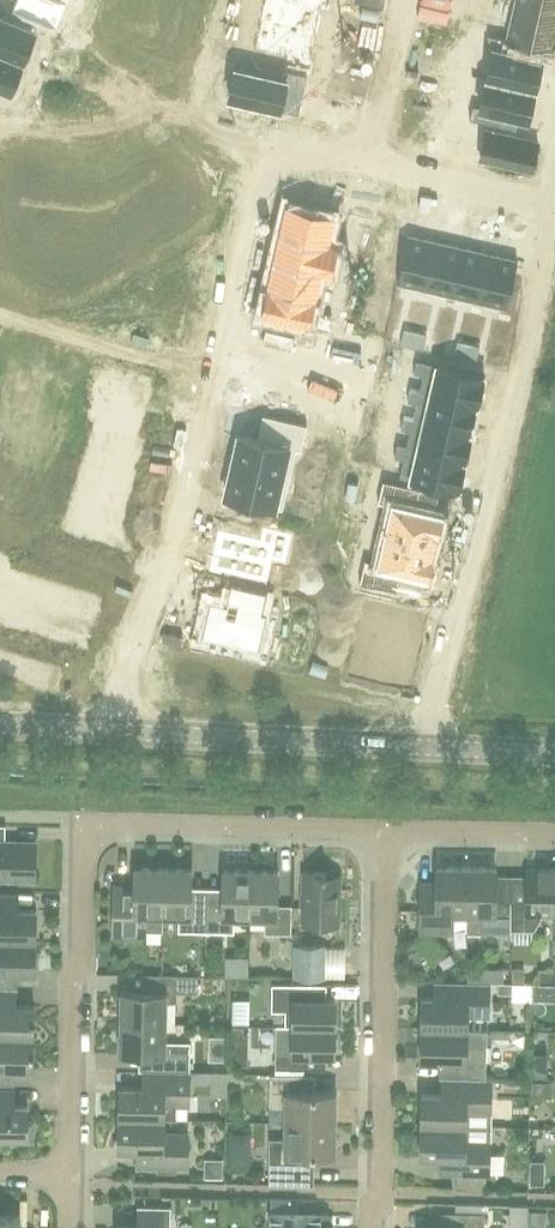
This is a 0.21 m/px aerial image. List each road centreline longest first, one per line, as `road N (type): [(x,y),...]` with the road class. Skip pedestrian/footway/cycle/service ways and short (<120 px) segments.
road 1 (residential): [(553,199),(277,137),(172,552),(108,730)]
road 2 (residential): [(81,1172),(81,826),(387,830)]
road 3 (residential): [(553,199),(429,746)]
road 4 (residential): [(374,1227),(387,830)]
road 5 (tertiary): [(108,730),(429,746)]
road 6 (residential): [(387,830),(554,838)]
road 7 (tertiary): [(429,746),(554,751)]

